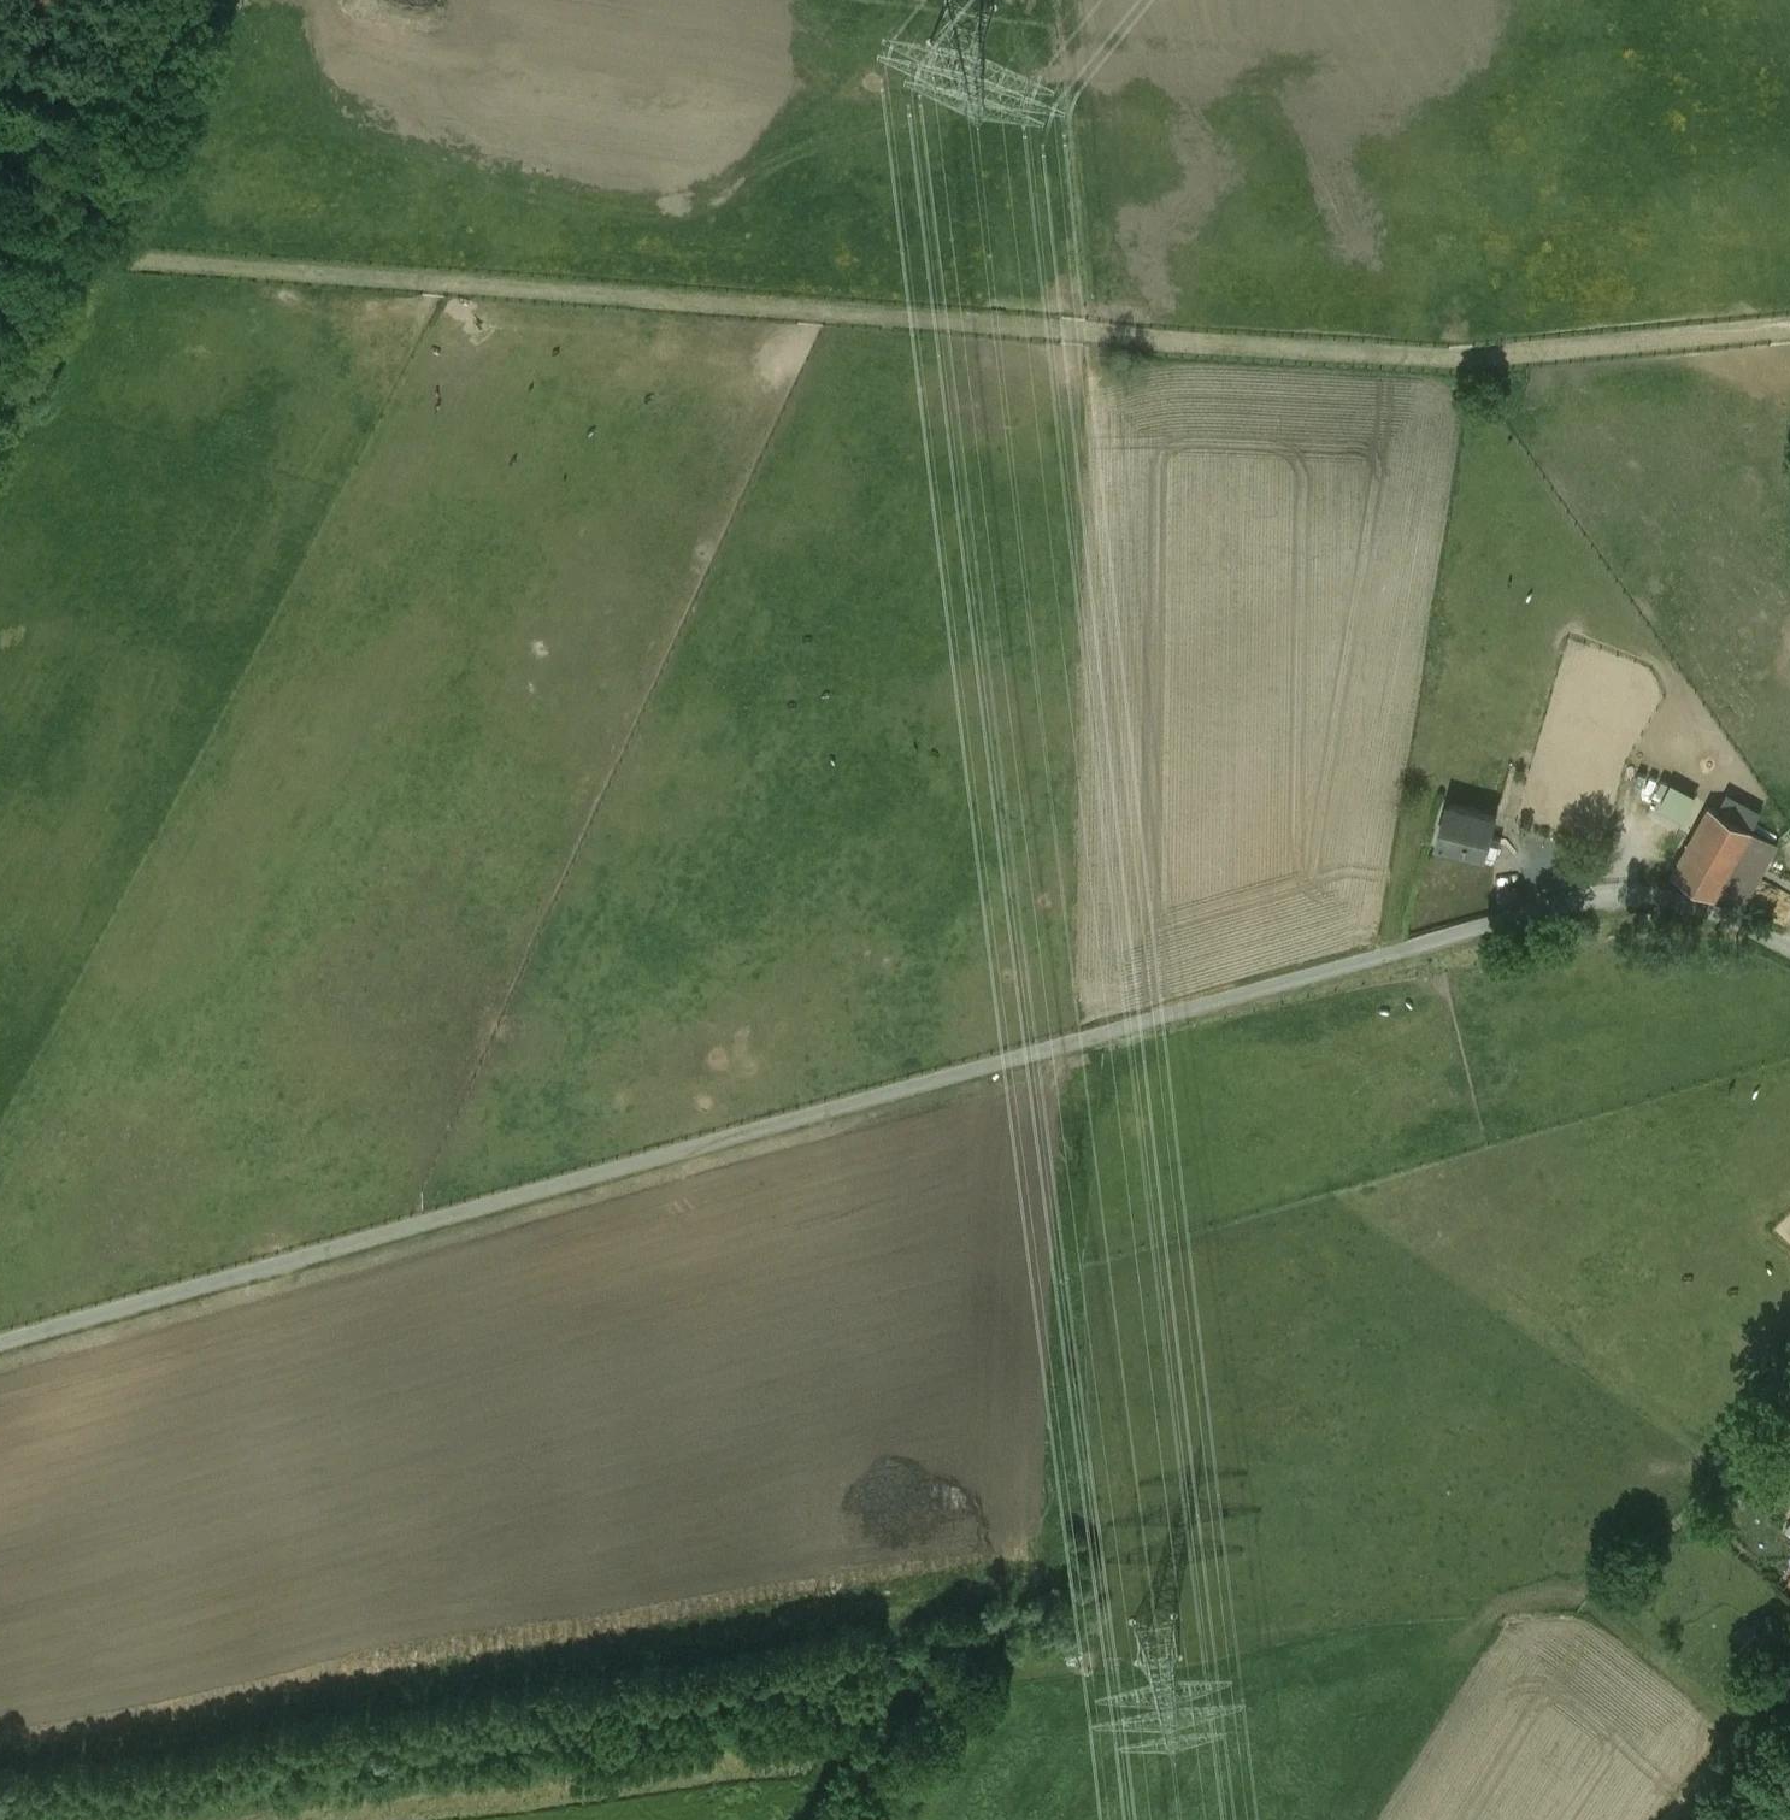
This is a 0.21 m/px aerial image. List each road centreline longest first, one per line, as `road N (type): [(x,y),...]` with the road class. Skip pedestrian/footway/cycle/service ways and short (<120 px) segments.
road 1 (unclassified): [(1789,953),(1649,890),(1597,893),(0,1345)]
road 2 (unclassified): [(0,322),(175,0)]
road 3 (unclassified): [(1789,1669),(1753,1709),(1678,1819)]

